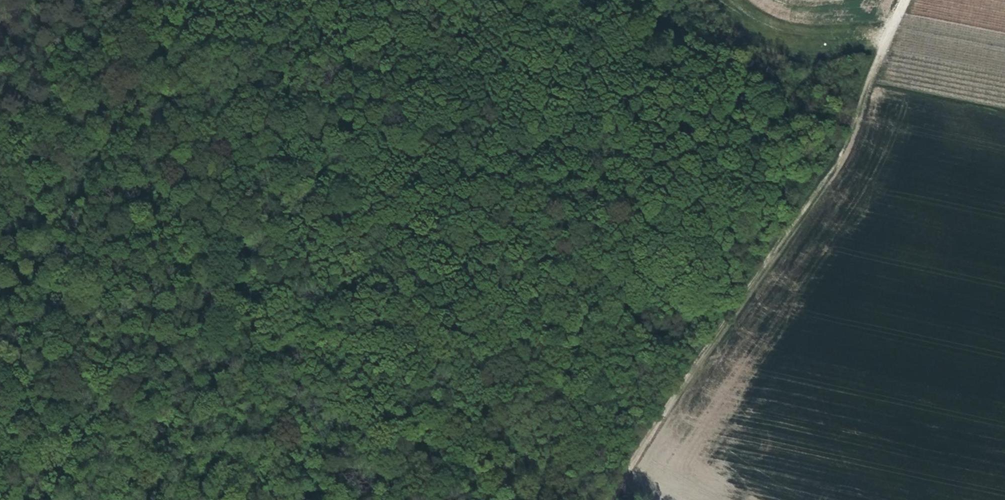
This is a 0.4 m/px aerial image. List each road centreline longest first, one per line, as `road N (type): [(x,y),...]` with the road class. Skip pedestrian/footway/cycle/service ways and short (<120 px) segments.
road 1 (track): [(623,499),(850,161),(912,0)]

